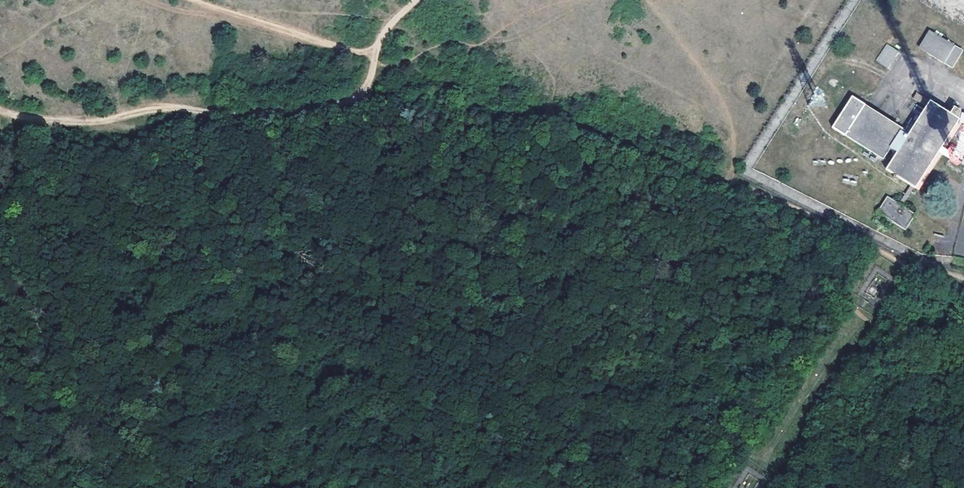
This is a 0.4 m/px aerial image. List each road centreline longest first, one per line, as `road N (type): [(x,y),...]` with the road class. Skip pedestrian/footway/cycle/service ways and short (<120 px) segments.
road 1 (track): [(0,109),(81,119),(164,105),(228,113),(326,107),(352,98),(382,34),(415,0)]
road 2 (track): [(195,0),(375,54)]
road 3 (track): [(823,487),(963,362)]

